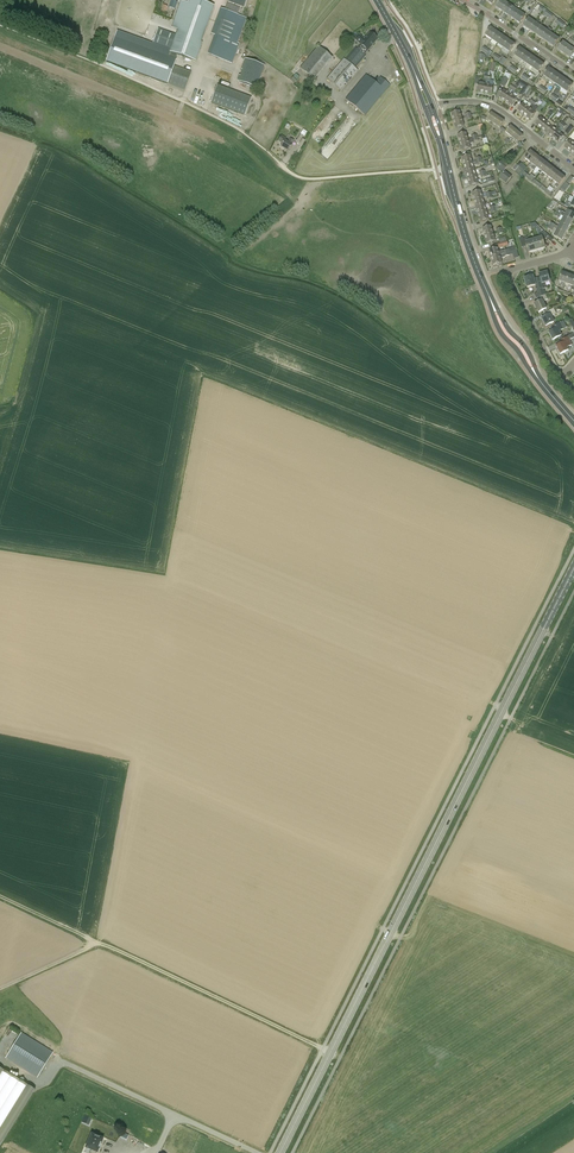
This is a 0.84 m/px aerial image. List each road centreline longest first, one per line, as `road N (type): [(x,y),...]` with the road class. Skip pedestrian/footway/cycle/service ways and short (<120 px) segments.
road 1 (secondary): [(280,1152),(573,568)]
road 2 (track): [(347,1061),(0,896)]
road 3 (secondary): [(573,421),(499,322),(464,230),(430,108)]
road 4 (track): [(573,968),(489,932),(414,945),(374,925)]
road 5 (residential): [(561,377),(504,271),(569,254)]
road 6 (residential): [(573,168),(495,106),(462,101),(430,108)]
road 7 (track): [(436,169),(314,179),(281,165)]
road 8 (residential): [(461,0),(573,72)]
road 9 (secondary): [(430,108),(377,0)]

